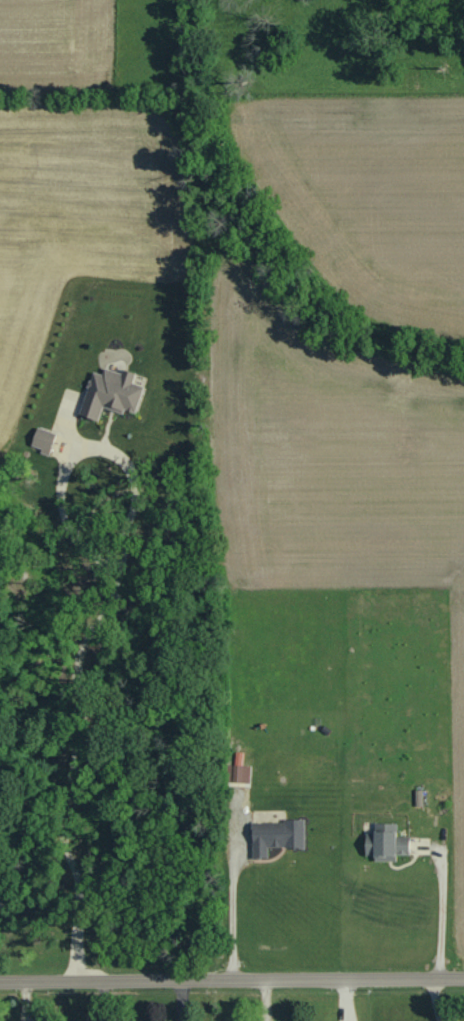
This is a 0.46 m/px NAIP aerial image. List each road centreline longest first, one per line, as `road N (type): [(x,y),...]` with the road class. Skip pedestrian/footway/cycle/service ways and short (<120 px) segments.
road 1 (tertiary): [(0,980),(463,978)]

